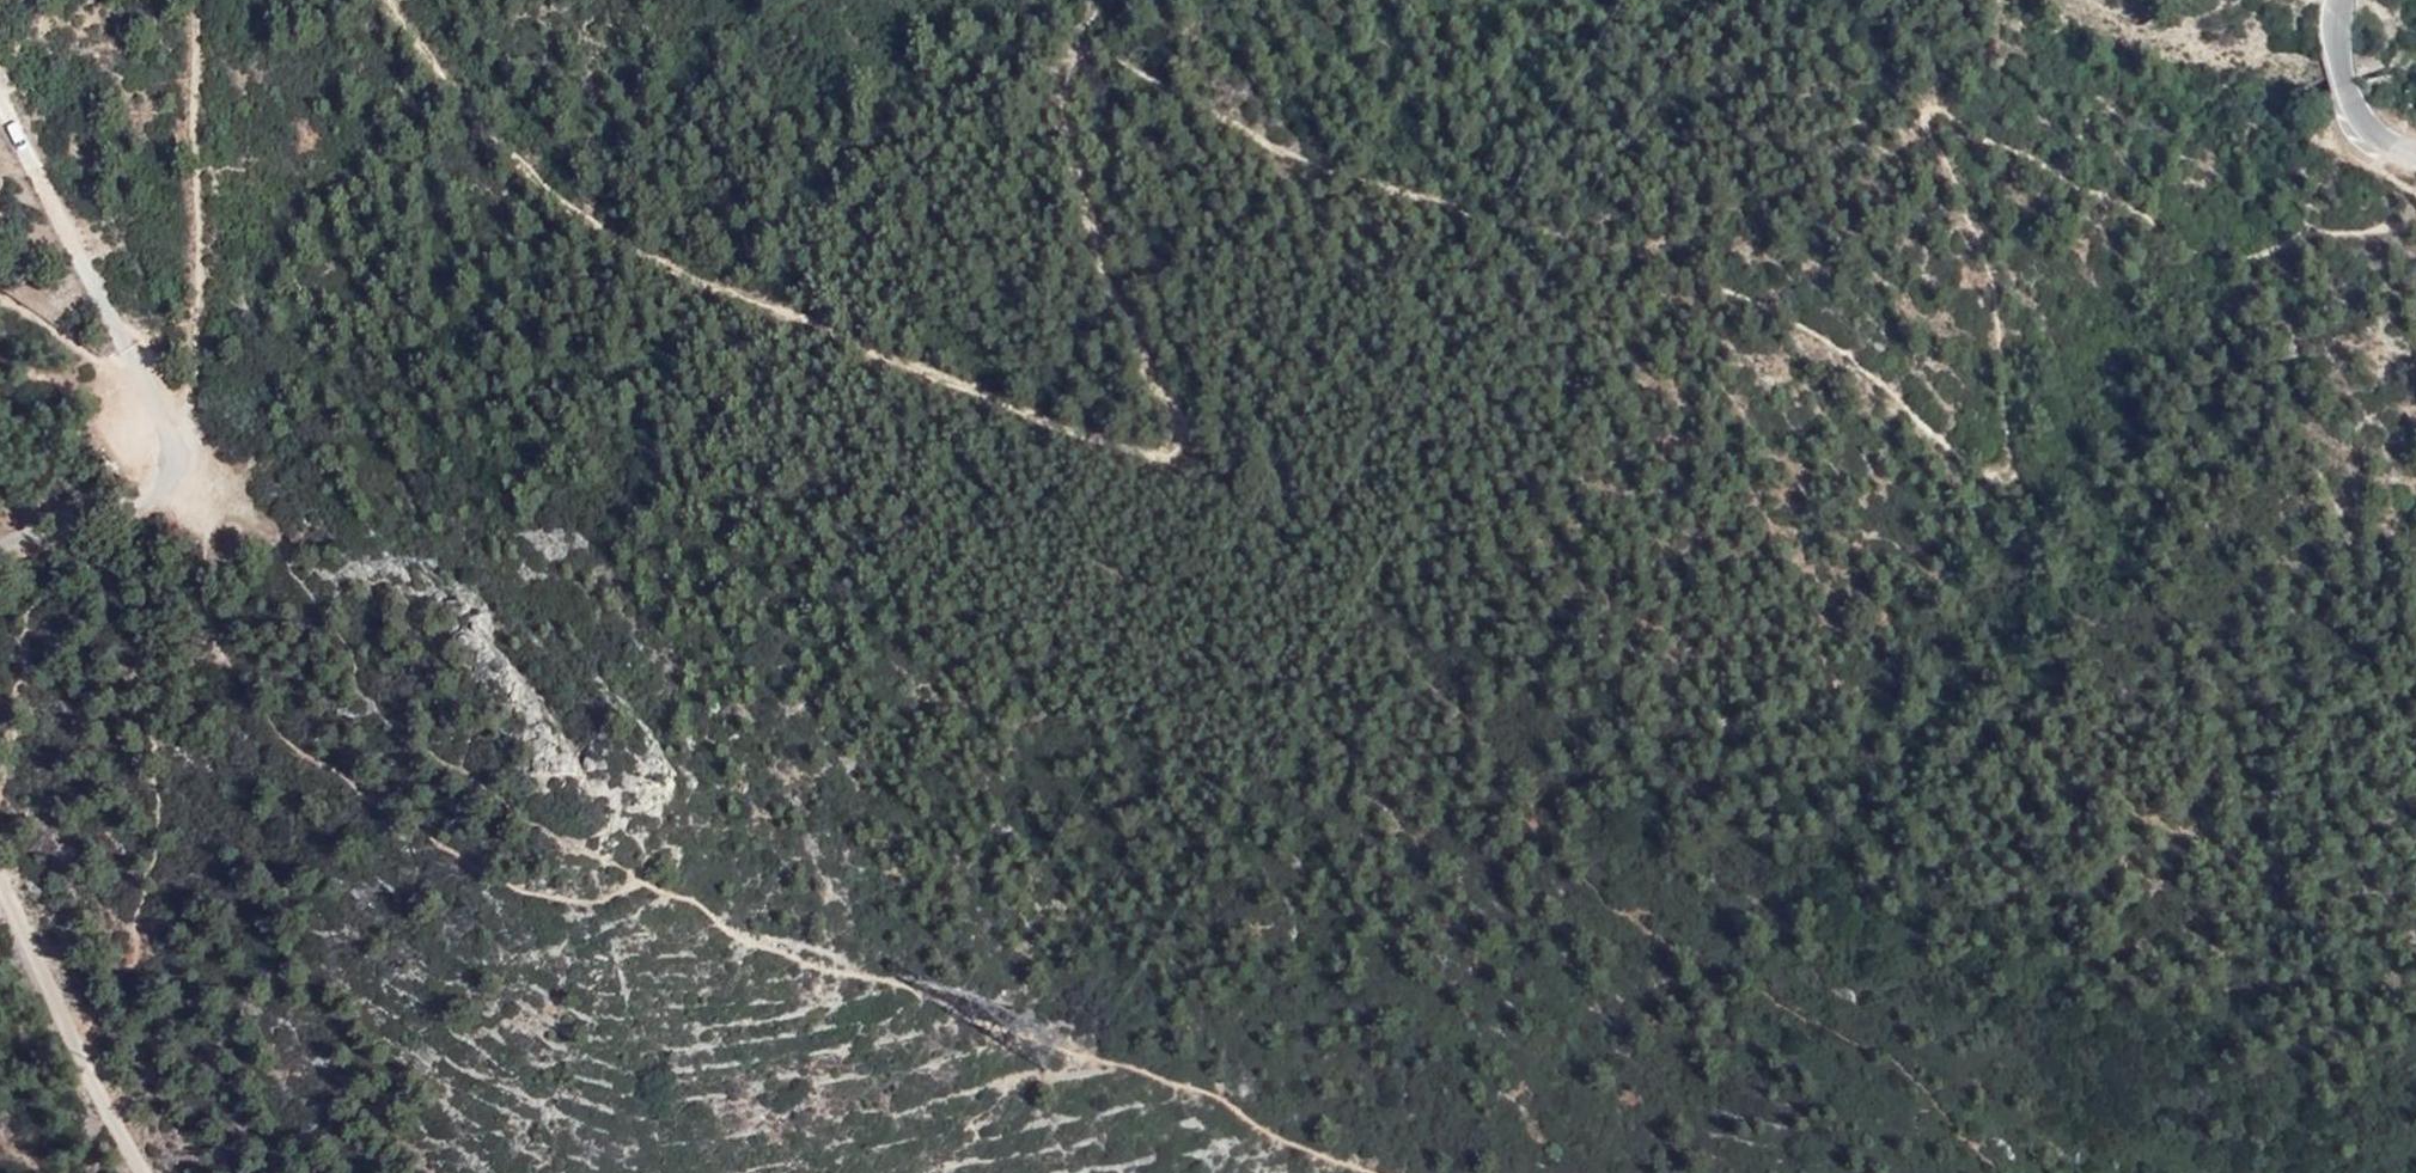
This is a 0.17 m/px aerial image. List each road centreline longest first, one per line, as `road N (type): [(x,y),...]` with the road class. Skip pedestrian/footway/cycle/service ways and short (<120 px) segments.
road 1 (track): [(168,429),(0,113)]
road 2 (tertiary): [(2342,0),(2338,64),(2353,107),(2386,144),(2415,155)]

